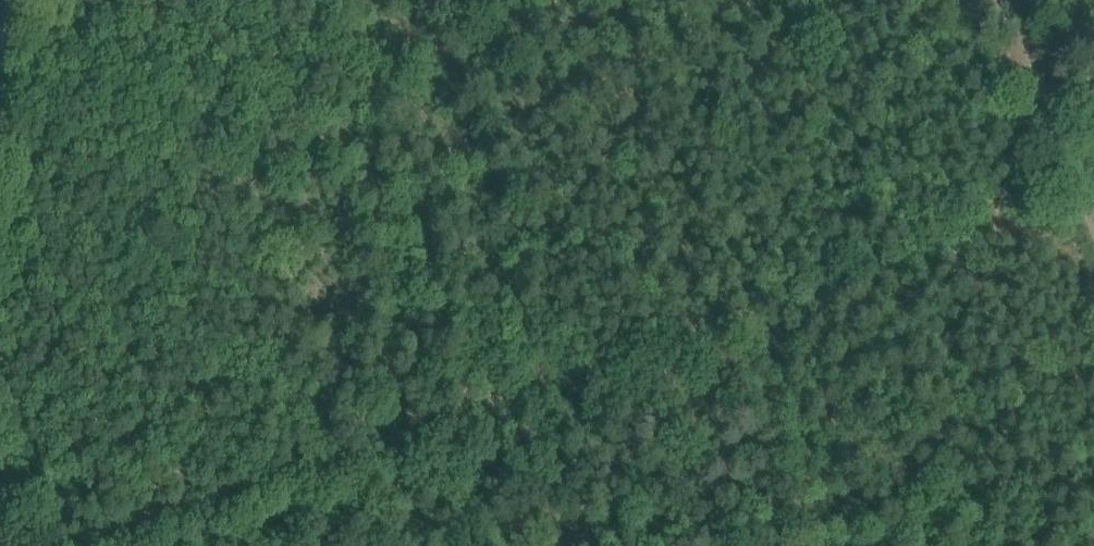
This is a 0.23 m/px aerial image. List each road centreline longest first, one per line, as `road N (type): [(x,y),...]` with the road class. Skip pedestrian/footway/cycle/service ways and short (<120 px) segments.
road 1 (track): [(1093,224),(996,0)]

